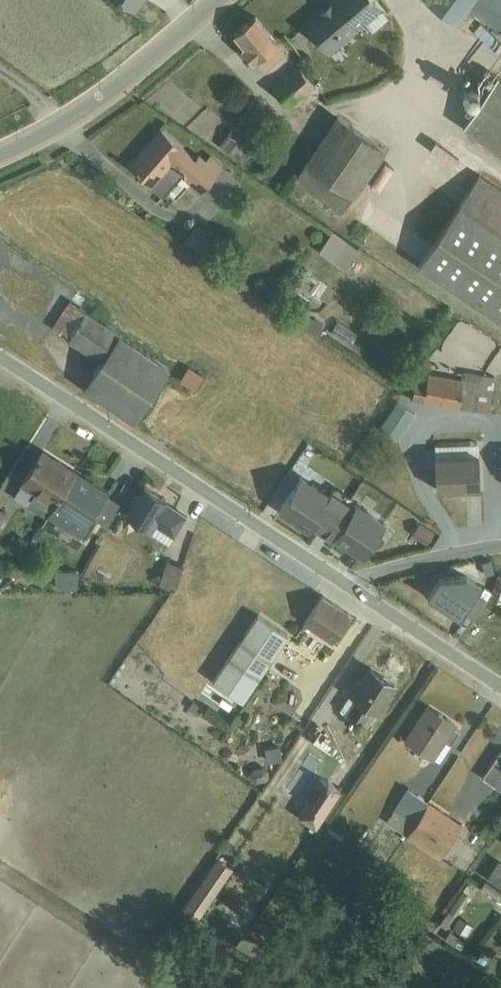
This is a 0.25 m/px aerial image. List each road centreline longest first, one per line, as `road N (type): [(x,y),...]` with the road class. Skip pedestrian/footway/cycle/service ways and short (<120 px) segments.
road 1 (unclassified): [(0,360),(349,585)]
road 2 (secondary): [(217,0),(78,117),(0,154)]
road 3 (unclassified): [(349,585),(500,684)]
road 4 (unclassified): [(349,585),(500,549)]

